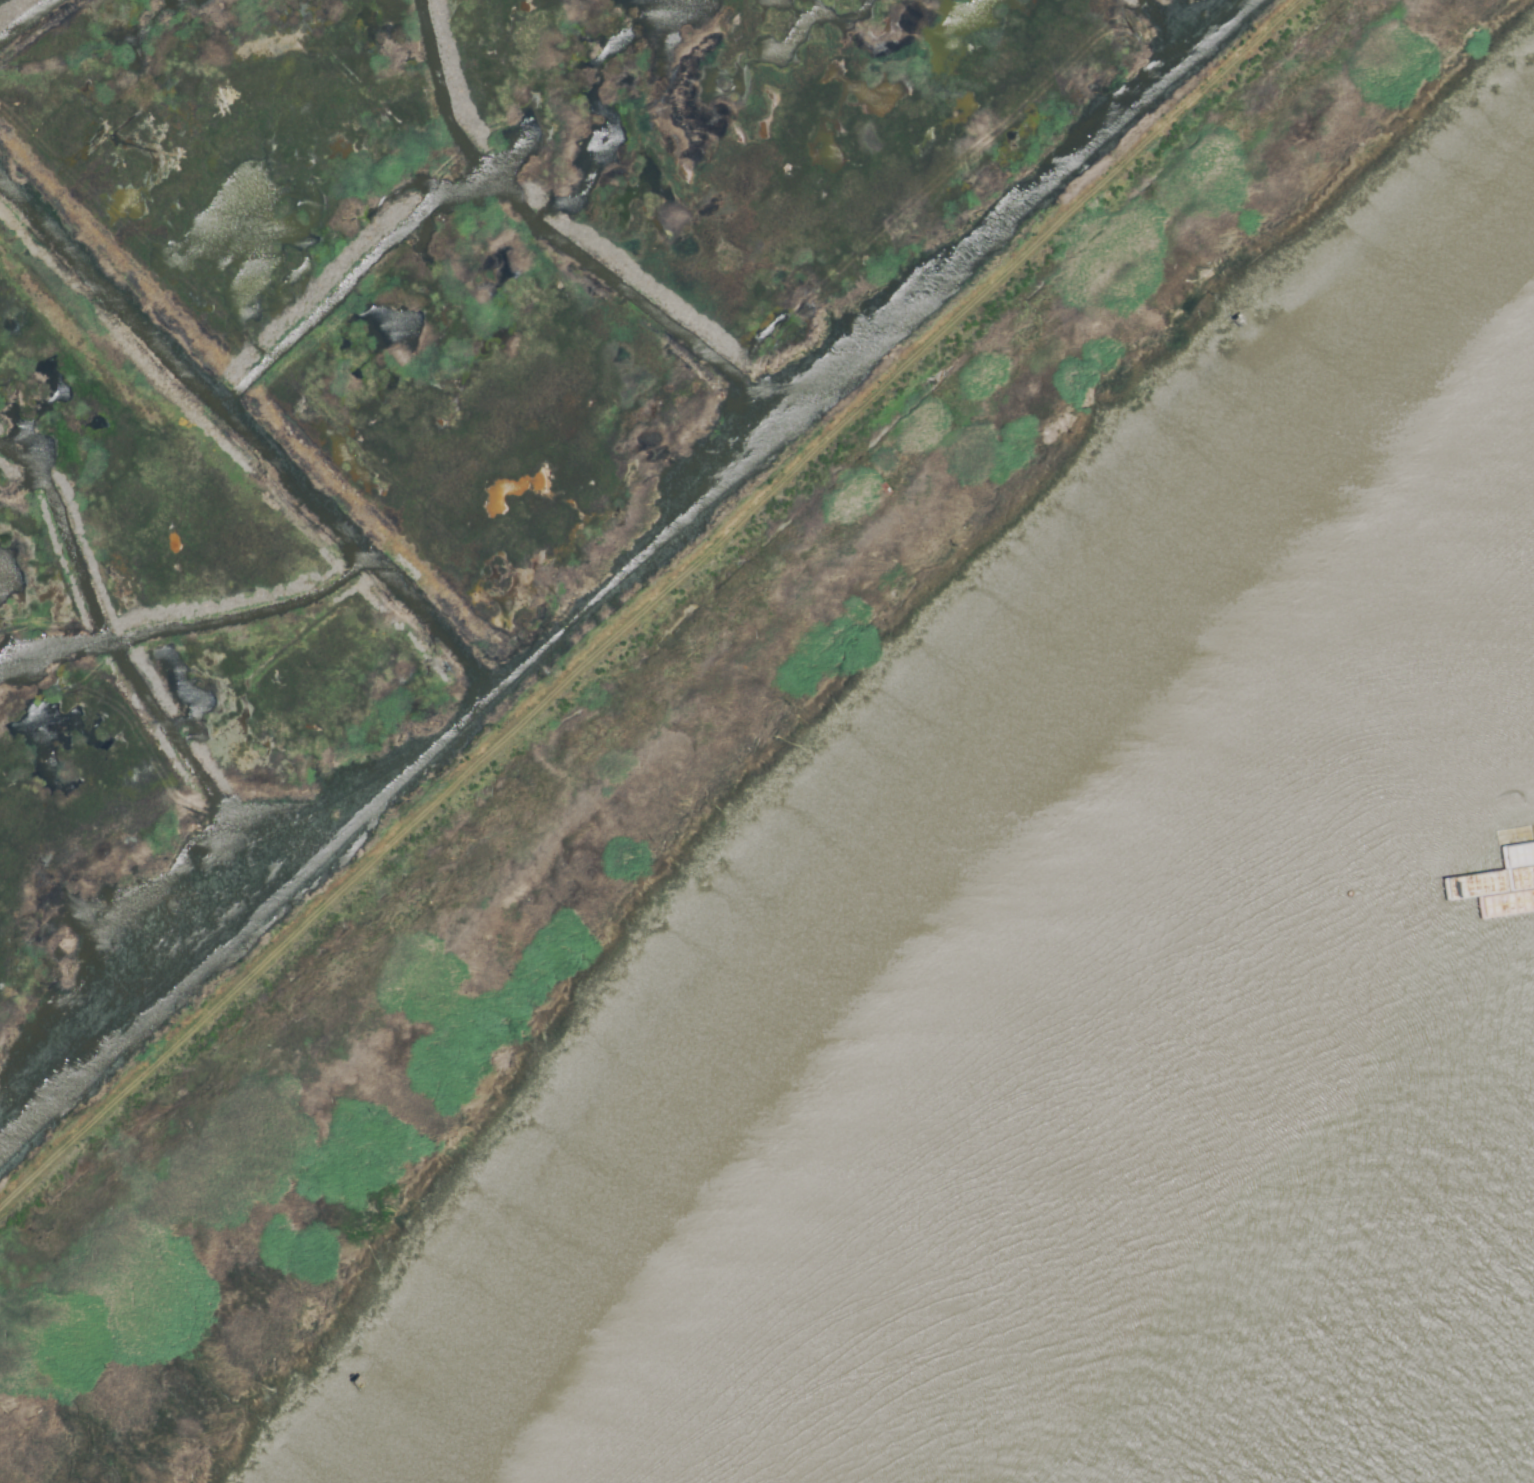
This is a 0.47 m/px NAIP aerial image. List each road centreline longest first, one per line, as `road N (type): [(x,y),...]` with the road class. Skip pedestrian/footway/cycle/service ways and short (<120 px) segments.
road 1 (track): [(0,1200),(1298,0)]

